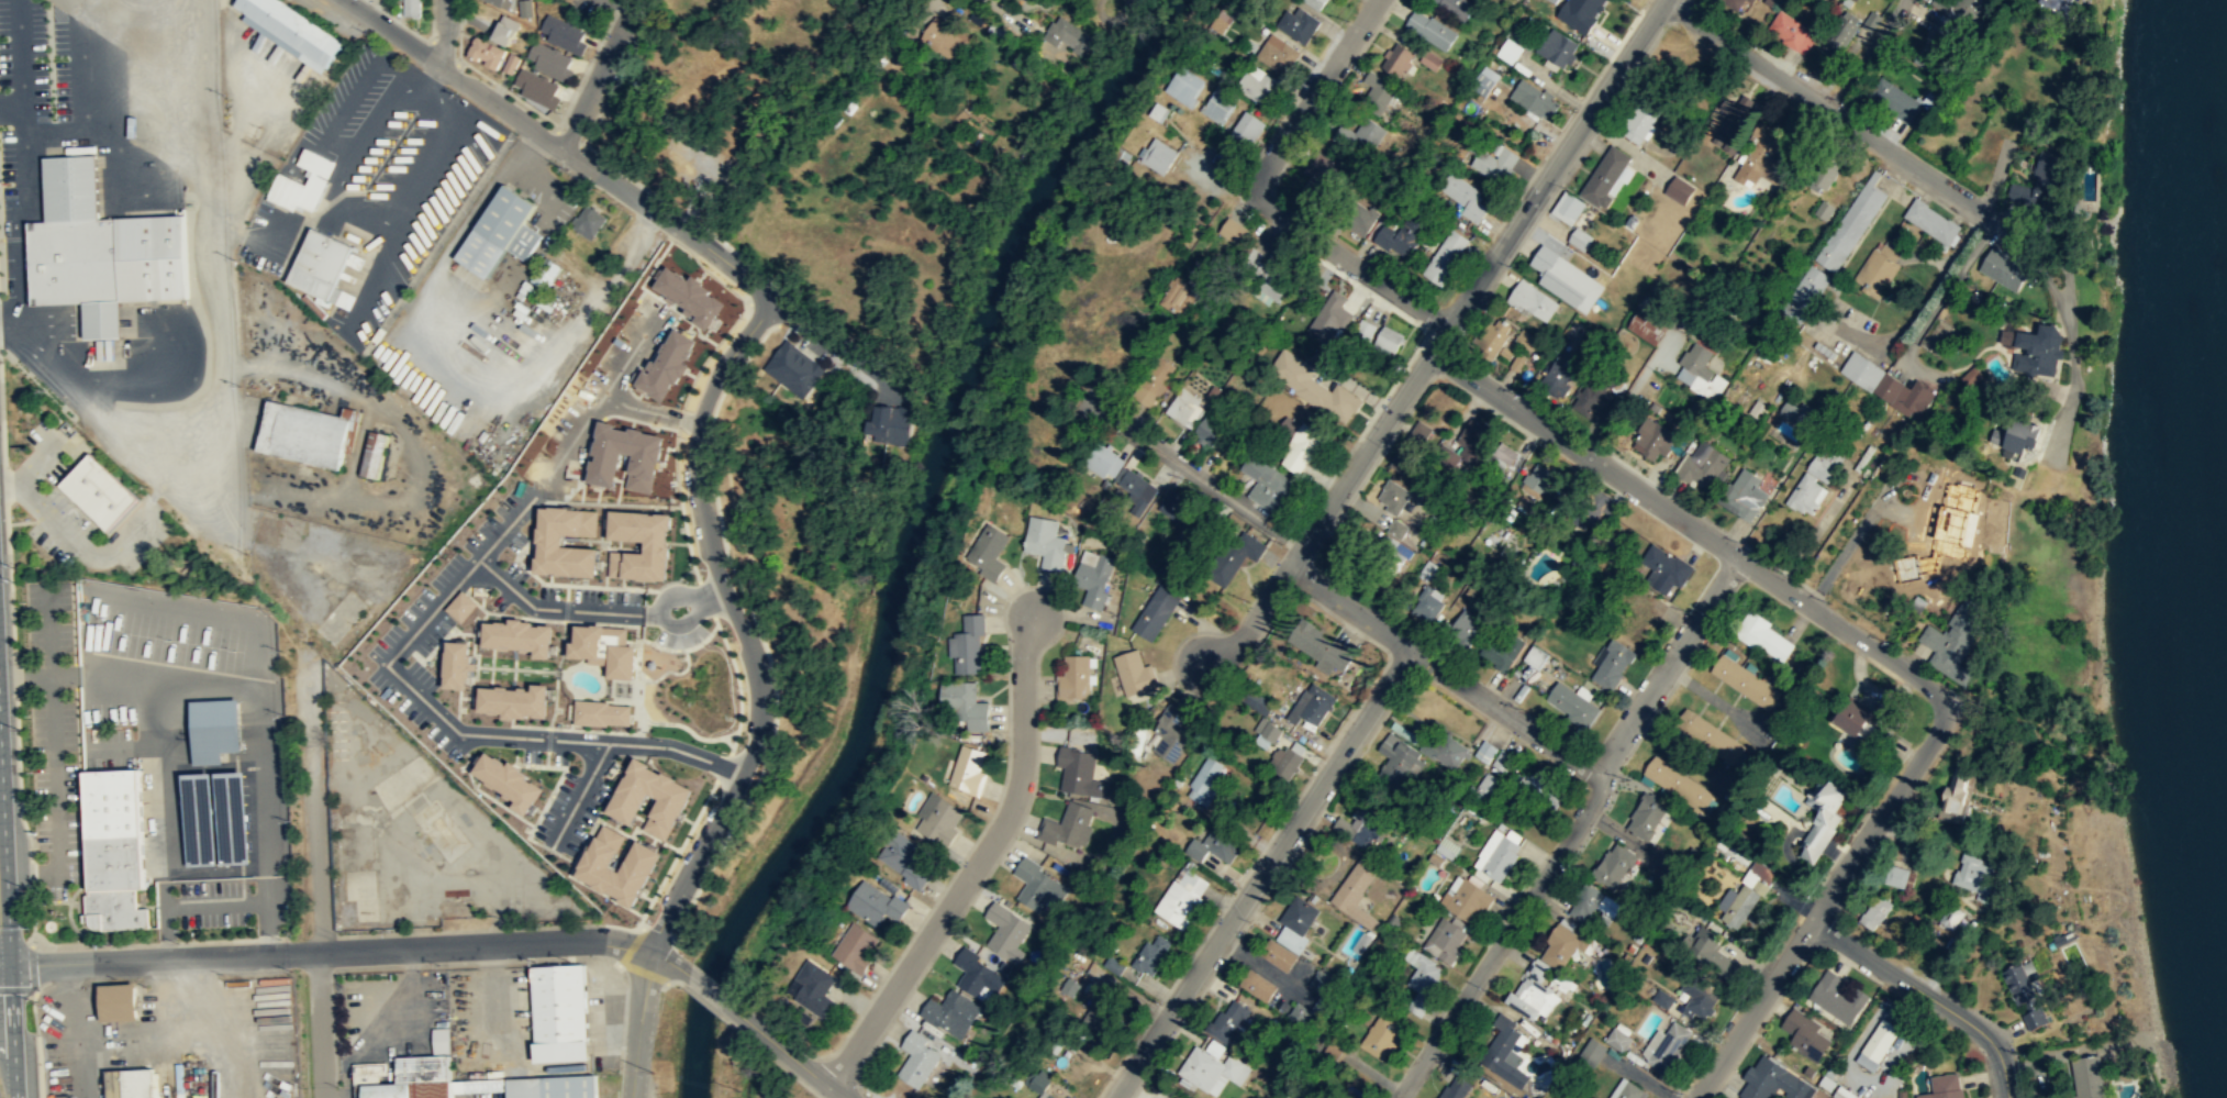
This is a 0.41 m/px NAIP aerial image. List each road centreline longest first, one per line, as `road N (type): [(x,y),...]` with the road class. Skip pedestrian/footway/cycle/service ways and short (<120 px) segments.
road 1 (residential): [(1739,559),(1618,736),(1600,791),(1396,1097)]
road 2 (residential): [(1944,711),(1936,692),(1430,352)]
road 3 (residential): [(827,1084),(1016,797),(1036,603)]
road 4 (residential): [(1413,650),(1115,1097)]
road 5 (residential): [(736,264),(343,0)]
road 6 (residential): [(1944,711),(1693,1097)]
road 7 (residential): [(1665,0),(1430,352)]
road 8 (residential): [(2013,231),(1667,0)]
road 9 (residential): [(1430,352),(1243,634),(1201,664)]
road 10 (residential): [(1604,777),(1288,567)]
road 11 (primary): [(15,1097),(0,765)]
road 12 (residential): [(648,952),(574,941),(320,952)]
road 13 (residential): [(320,952),(0,967)]
road 14 (residential): [(308,674),(320,952)]
road 15 (residential): [(1812,921),(1990,1040),(2007,1097)]
road 16 (residential): [(1302,546),(1082,400)]
road 17 (residential): [(1447,326),(1252,191)]
road 18 (residential): [(1376,0),(1252,191)]
road 19 (residential): [(635,0),(564,148)]
road 20 (residential): [(847,1097),(722,1001)]
road 21 (residential): [(648,952),(631,1097)]
road 22 (residential): [(320,952),(325,1097)]
road 23 (residential): [(1826,108),(1902,0)]

